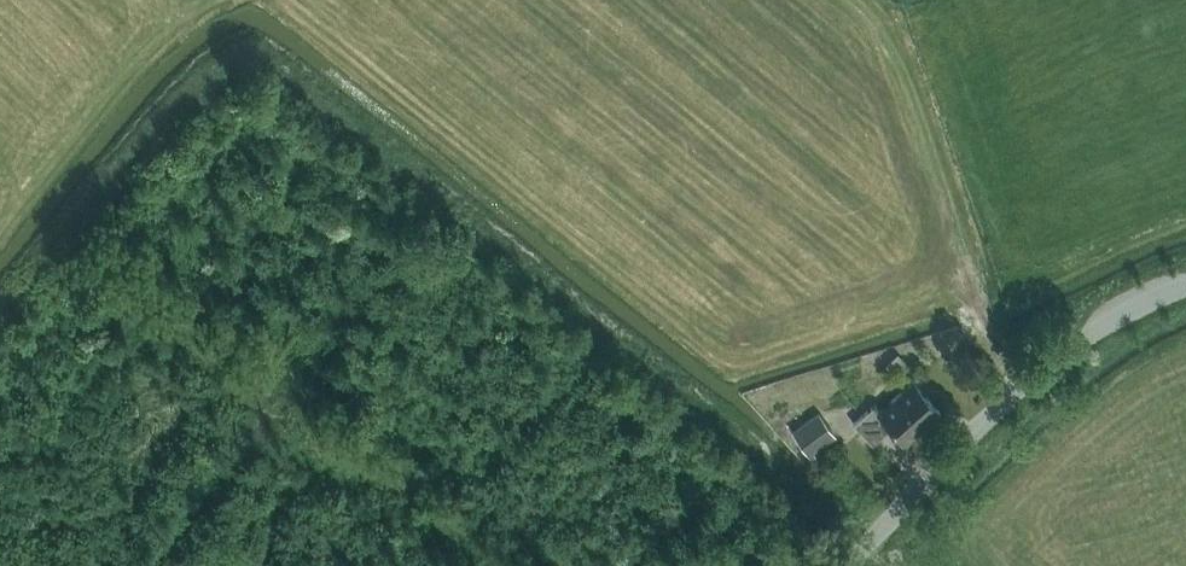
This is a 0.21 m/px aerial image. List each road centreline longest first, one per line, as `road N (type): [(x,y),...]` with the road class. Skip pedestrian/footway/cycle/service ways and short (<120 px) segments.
road 1 (unclassified): [(848,565),(1040,371),(1119,318),(1185,287)]

